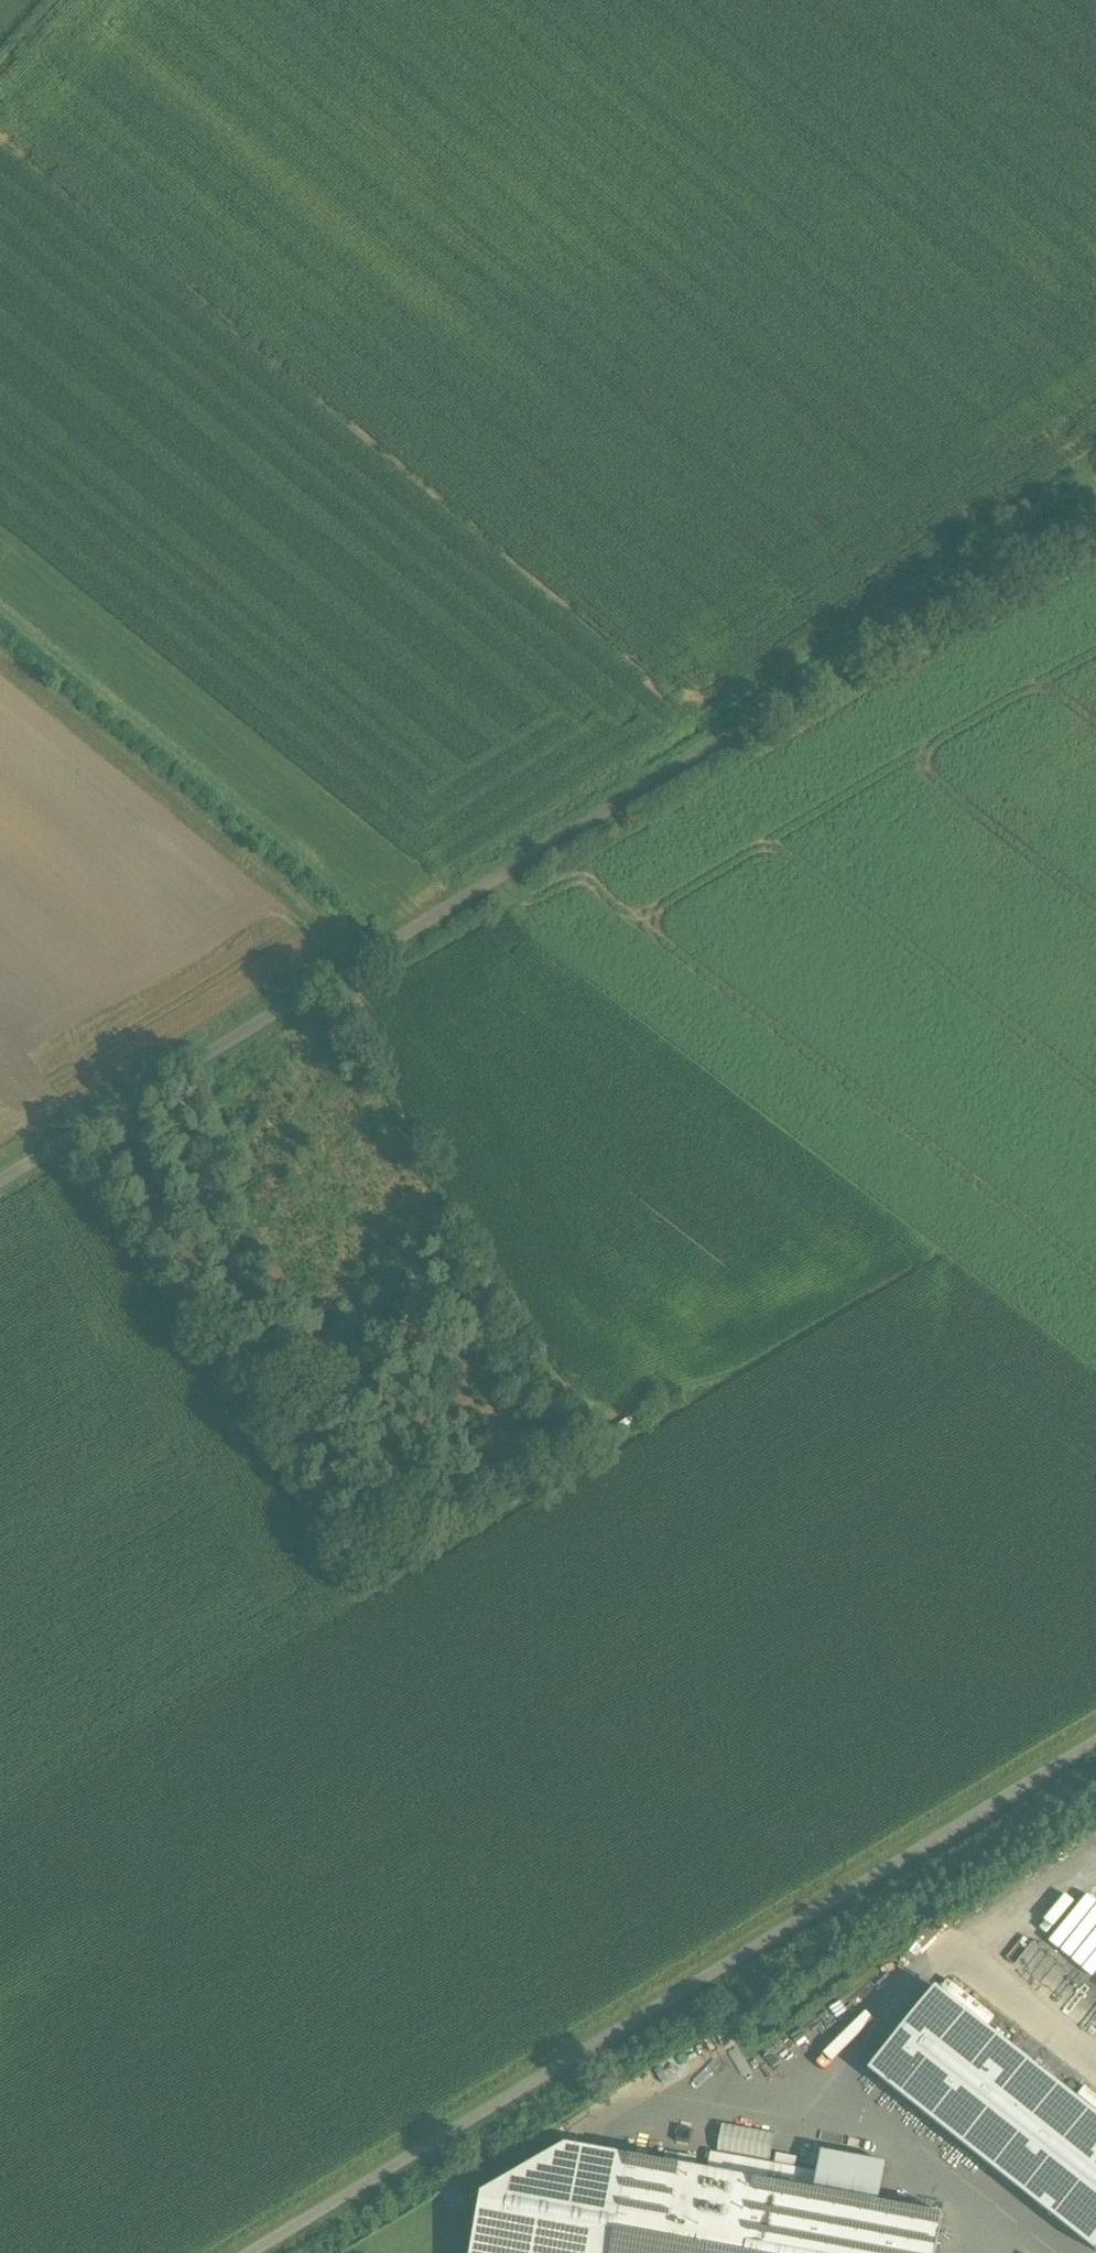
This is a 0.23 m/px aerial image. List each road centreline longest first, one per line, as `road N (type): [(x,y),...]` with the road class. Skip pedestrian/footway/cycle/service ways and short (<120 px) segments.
road 1 (unclassified): [(0,1185),(1095,514)]
road 2 (residential): [(1095,1746),(259,2252)]

